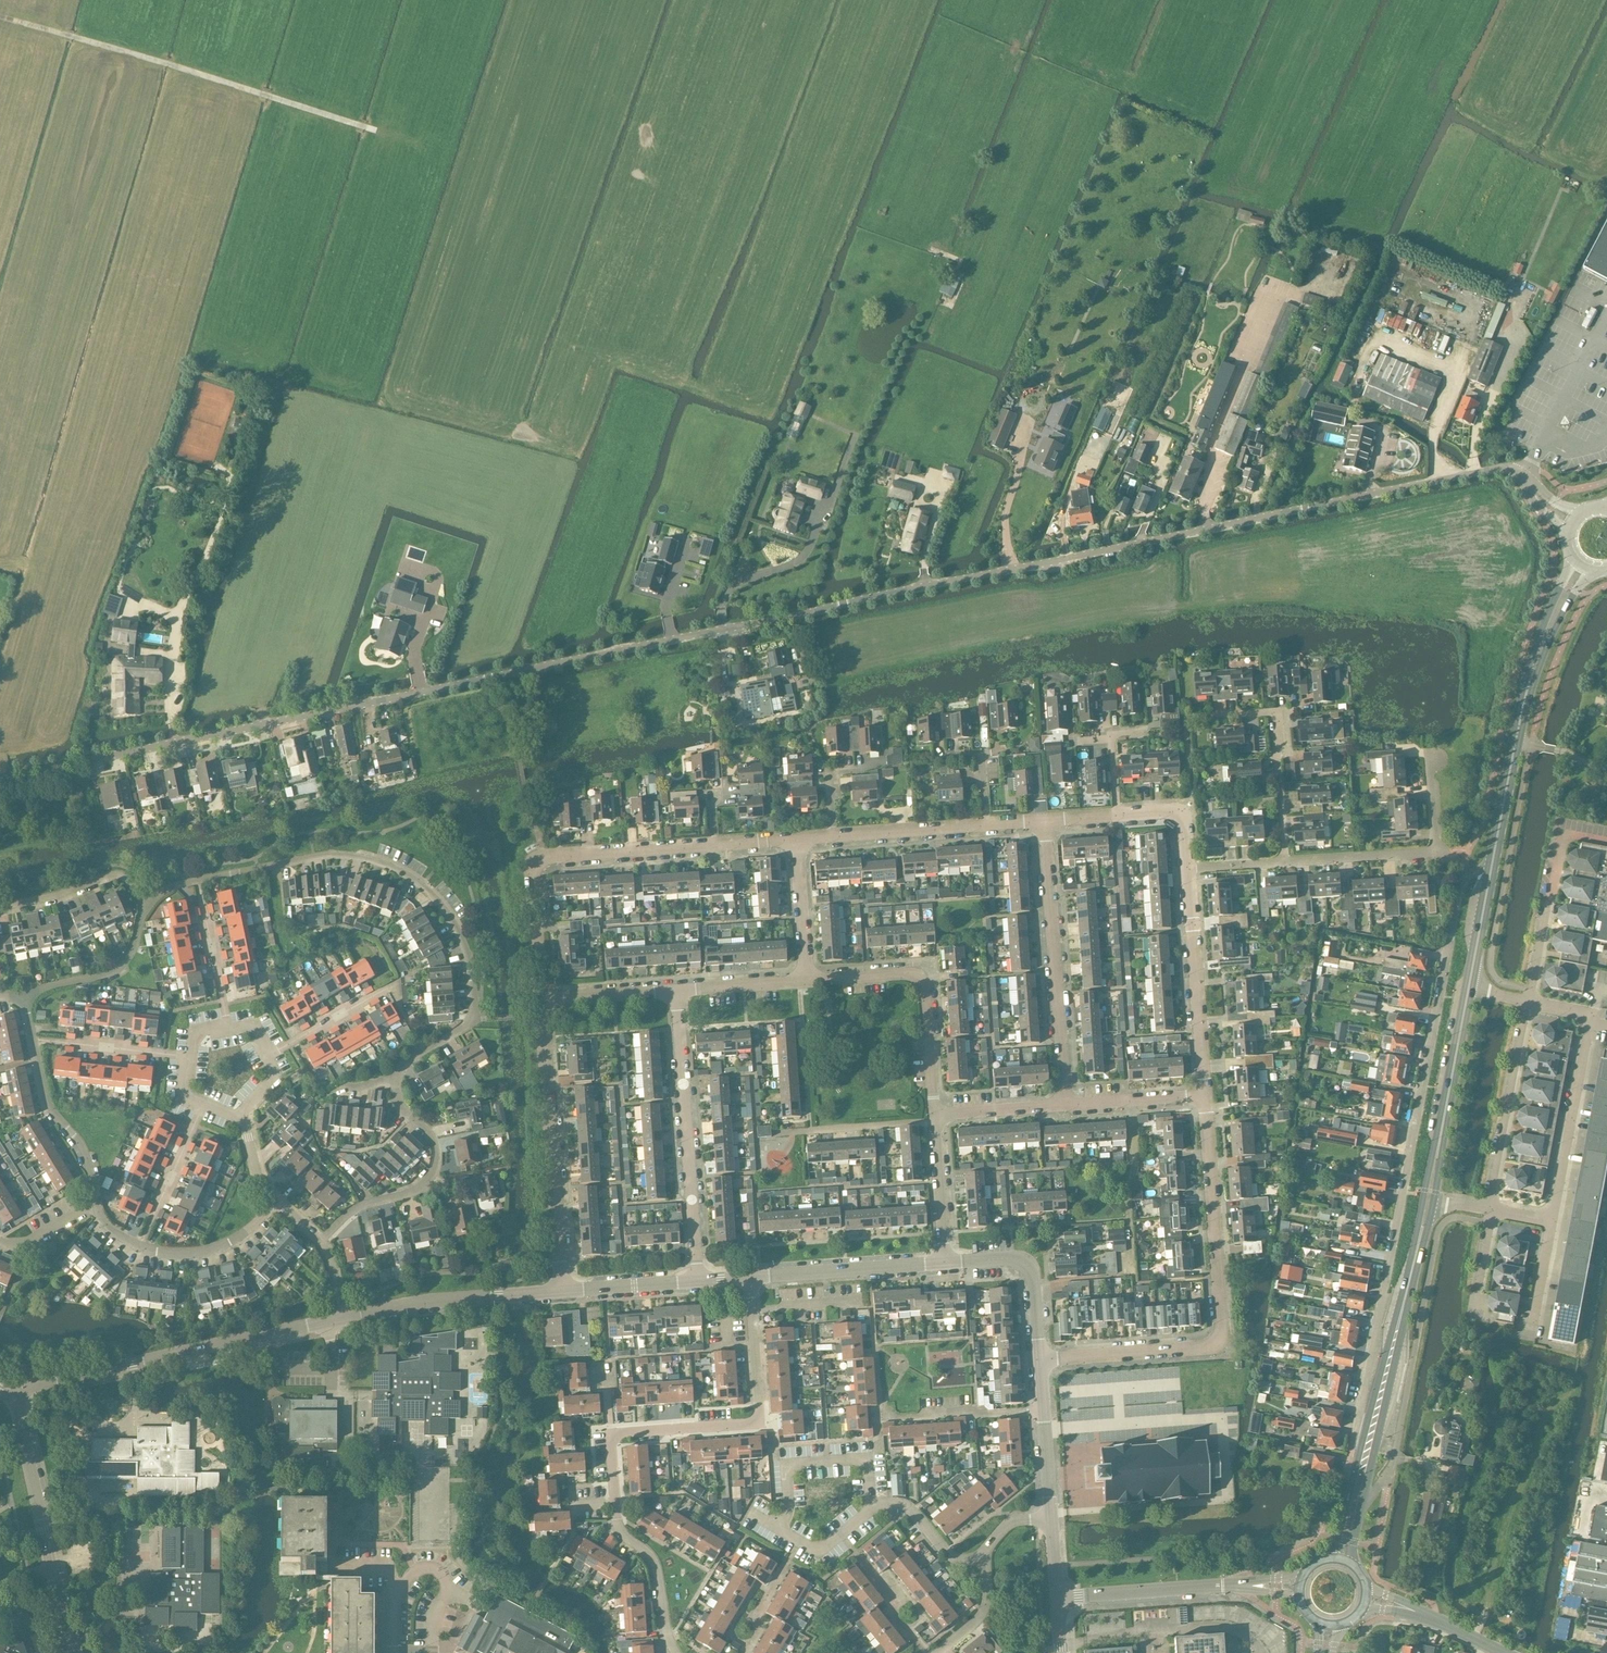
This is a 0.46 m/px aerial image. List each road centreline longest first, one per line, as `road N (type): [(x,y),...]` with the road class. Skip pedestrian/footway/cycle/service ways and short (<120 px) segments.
road 1 (unclassified): [(0,779),(1508,470)]
road 2 (residential): [(1491,865),(1462,877),(1358,1421)]
road 3 (residential): [(396,1083),(403,1064),(466,1026),(474,1006),(461,937),(412,880),(366,858),(318,856),(178,884),(147,905)]
road 4 (residential): [(676,1652),(656,1564),(621,1532),(611,1434),(759,1425),(749,1277)]
road 5 (residential): [(1039,1359),(1220,1342),(1205,1095)]
road 6 (track): [(0,17),(379,130)]
road 7 (tertiary): [(18,1400),(37,1382),(341,1319)]
road 8 (residential): [(540,1002),(531,872),(541,856),(714,845)]
road 9 (residential): [(698,1280),(675,991)]
road 10 (residential): [(561,1290),(540,1002)]
road 11 (residential): [(1066,1105),(1046,821)]
road 12 (residential): [(1285,862),(1435,852),(1428,757)]
road 13 (residential): [(319,1241),(367,1203),(414,1191),(434,1169),(432,1137),(404,1111),(396,1083)]
road 14 (residential): [(1205,1095),(1187,869)]
road 15 (residential): [(95,1204),(86,1157),(46,1097),(24,994)]
road 16 (residential): [(1285,862),(1277,739),(1283,709),(1212,714)]
road 17 (tertiary): [(341,1319),(561,1290)]
road 18 (residential): [(276,1201),(230,1241),(182,1255),(123,1238),(95,1204)]
road 19 (residential): [(1490,1211),(1529,1002)]
road 20 (residential): [(1553,1221),(1590,1024)]
road 21 (tertiary): [(1055,1598),(1253,1587)]
road 22 (residential): [(777,1529),(788,1509),(785,1465),(868,1459),(871,1505)]
road 23 (tertiary): [(749,1277),(944,1262)]
road 24 (primary): [(1368,1450),(1414,1262)]
road 25 (primary): [(1491,865),(1530,678)]
road 26 (tertiary): [(944,1262),(1027,1264),(1039,1359)]
road 27 (tertiary): [(52,1570),(18,1400)]
road 28 (residential): [(1042,1410),(885,1419),(884,1408)]
road 29 (residential): [(147,905),(137,940),(113,970),(24,994)]
road 30 (residential): [(0,907),(112,873),(127,878),(147,905)]
road 31 (residential): [(833,836),(986,825)]
road 32 (primary): [(1440,1137),(1469,989)]
road 33 (residential): [(944,1262),(934,1115)]
road 34 (residential): [(806,981),(796,839)]
road 35 (residential): [(1066,1105),(1205,1095)]
road 36 (residential): [(399,1588),(387,1567),(334,1567),(334,1505)]
road 37 (residential): [(934,1115),(921,977)]
road 38 (tertiary): [(561,1290),(698,1280)]
road 39 (residential): [(269,1055),(387,987)]
road 40 (residential): [(983,1561),(956,1561),(901,1505),(871,1505)]
road 41 (residential): [(540,1002),(675,991)]
road 42 (residential): [(934,1115),(1066,1105)]
road 43 (residential): [(675,991),(806,981)]
road 44 (primary): [(1570,554),(1530,678)]
road 45 (residential): [(433,1652),(442,1574),(421,1568),(399,1588)]
road 46 (primary): [(1440,1137),(1414,1262)]
road 47 (primary): [(1469,989),(1491,865)]
road 48 (primary): [(1530,678),(1593,571)]

